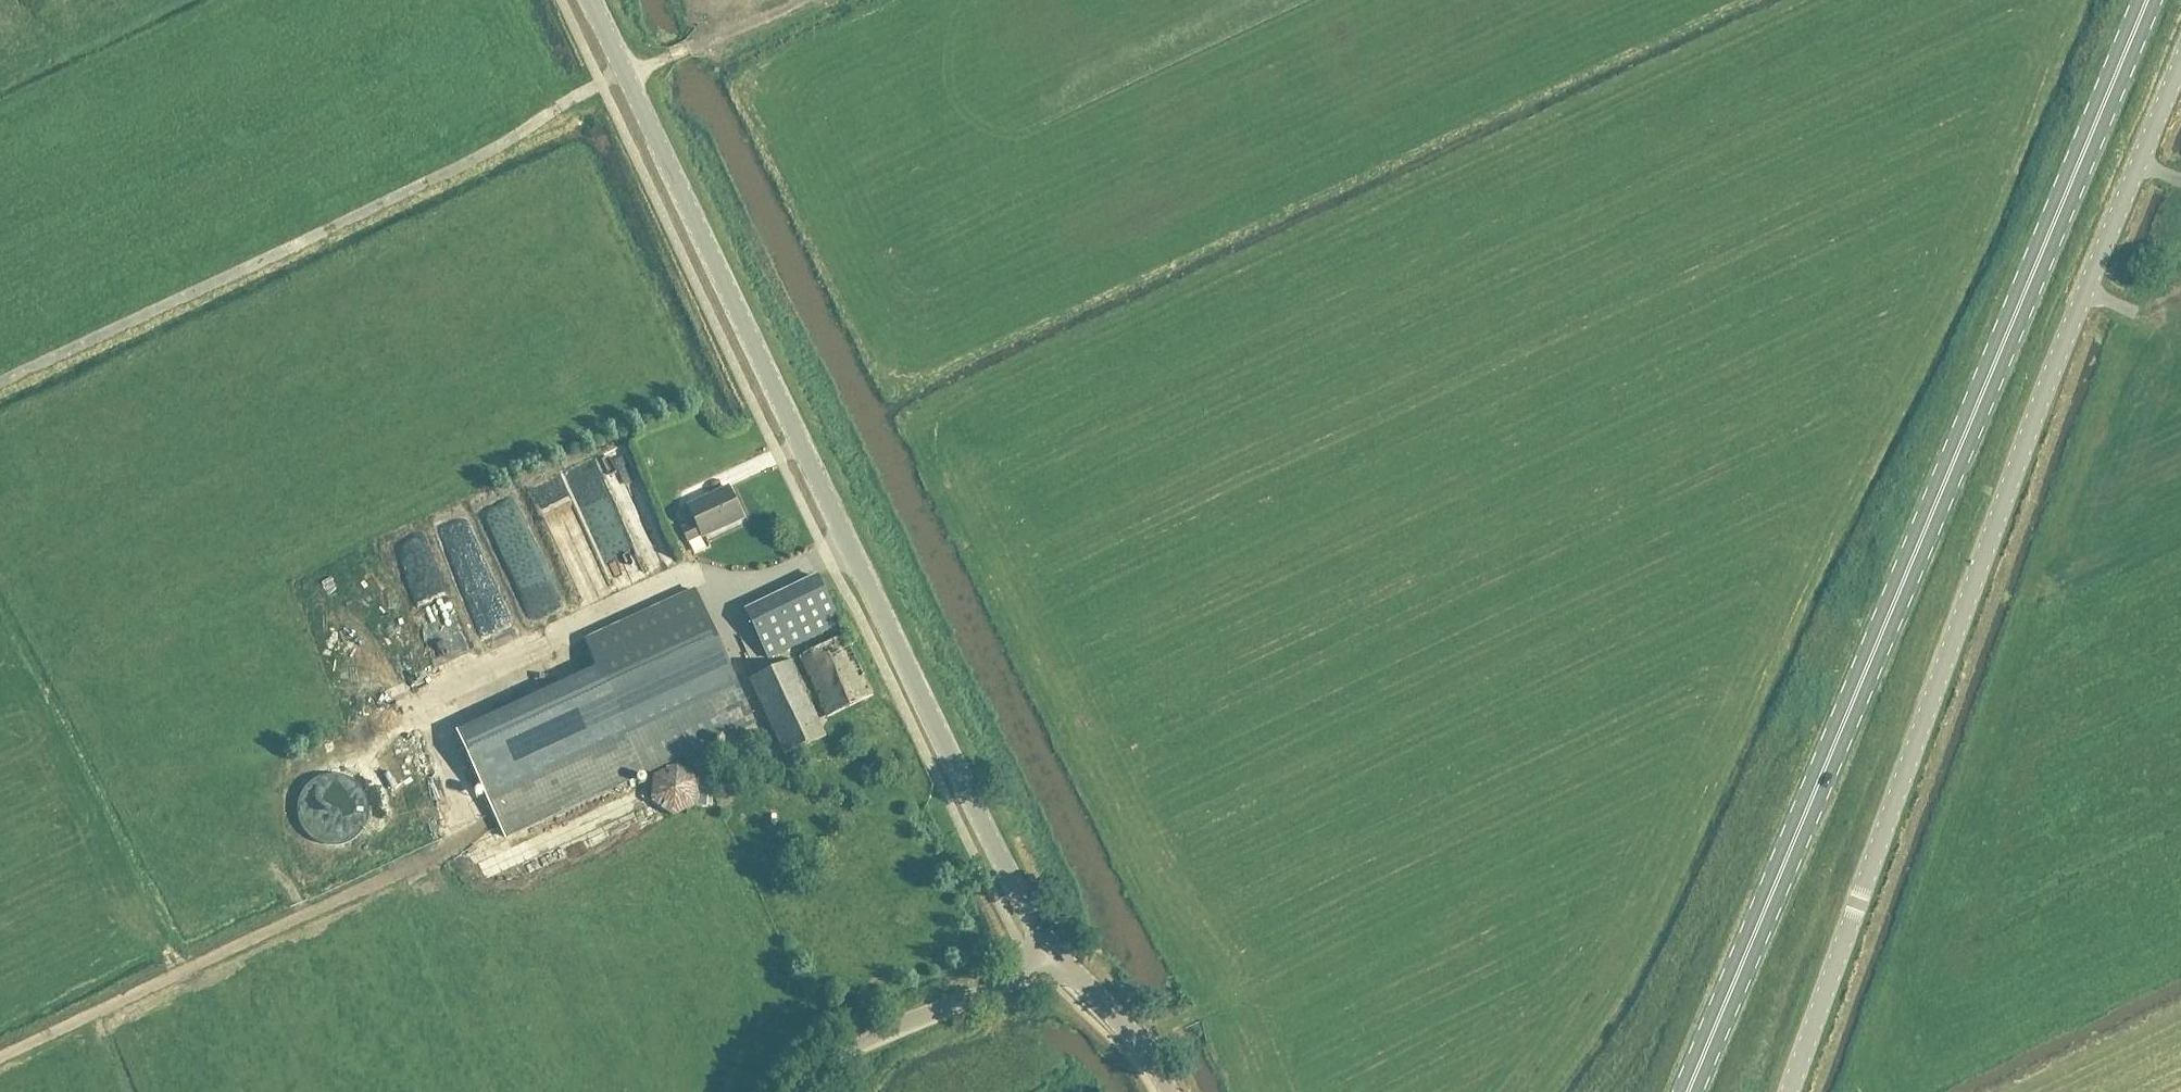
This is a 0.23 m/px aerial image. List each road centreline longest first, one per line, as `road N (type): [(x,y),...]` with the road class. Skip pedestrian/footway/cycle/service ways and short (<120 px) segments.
road 1 (primary): [(1692,1091),(2150,0)]
road 2 (unclassified): [(1789,1091),(2030,427),(2180,63)]
road 3 (unclassified): [(1058,960),(966,791),(589,0)]
road 4 (track): [(0,386),(510,144),(623,72)]
road 5 (unclassified): [(799,1091),(864,1041),(1058,960)]
road 6 (unclassified): [(1168,1091),(1112,1011),(1058,960)]

